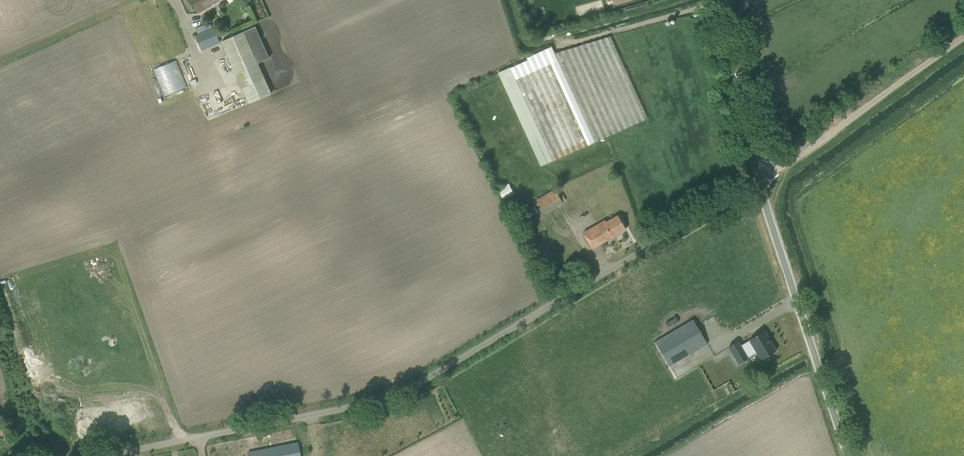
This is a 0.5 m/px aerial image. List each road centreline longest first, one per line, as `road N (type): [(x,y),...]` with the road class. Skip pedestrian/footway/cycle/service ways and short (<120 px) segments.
road 1 (unclassified): [(95,455),(355,407),(412,388),(757,182)]
road 2 (unclassified): [(848,455),(757,182)]
road 3 (track): [(757,182),(963,36)]
road 4 (unclassified): [(757,182),(719,0)]
road 5 (track): [(669,455),(819,367)]
road 6 (track): [(0,63),(135,0)]

